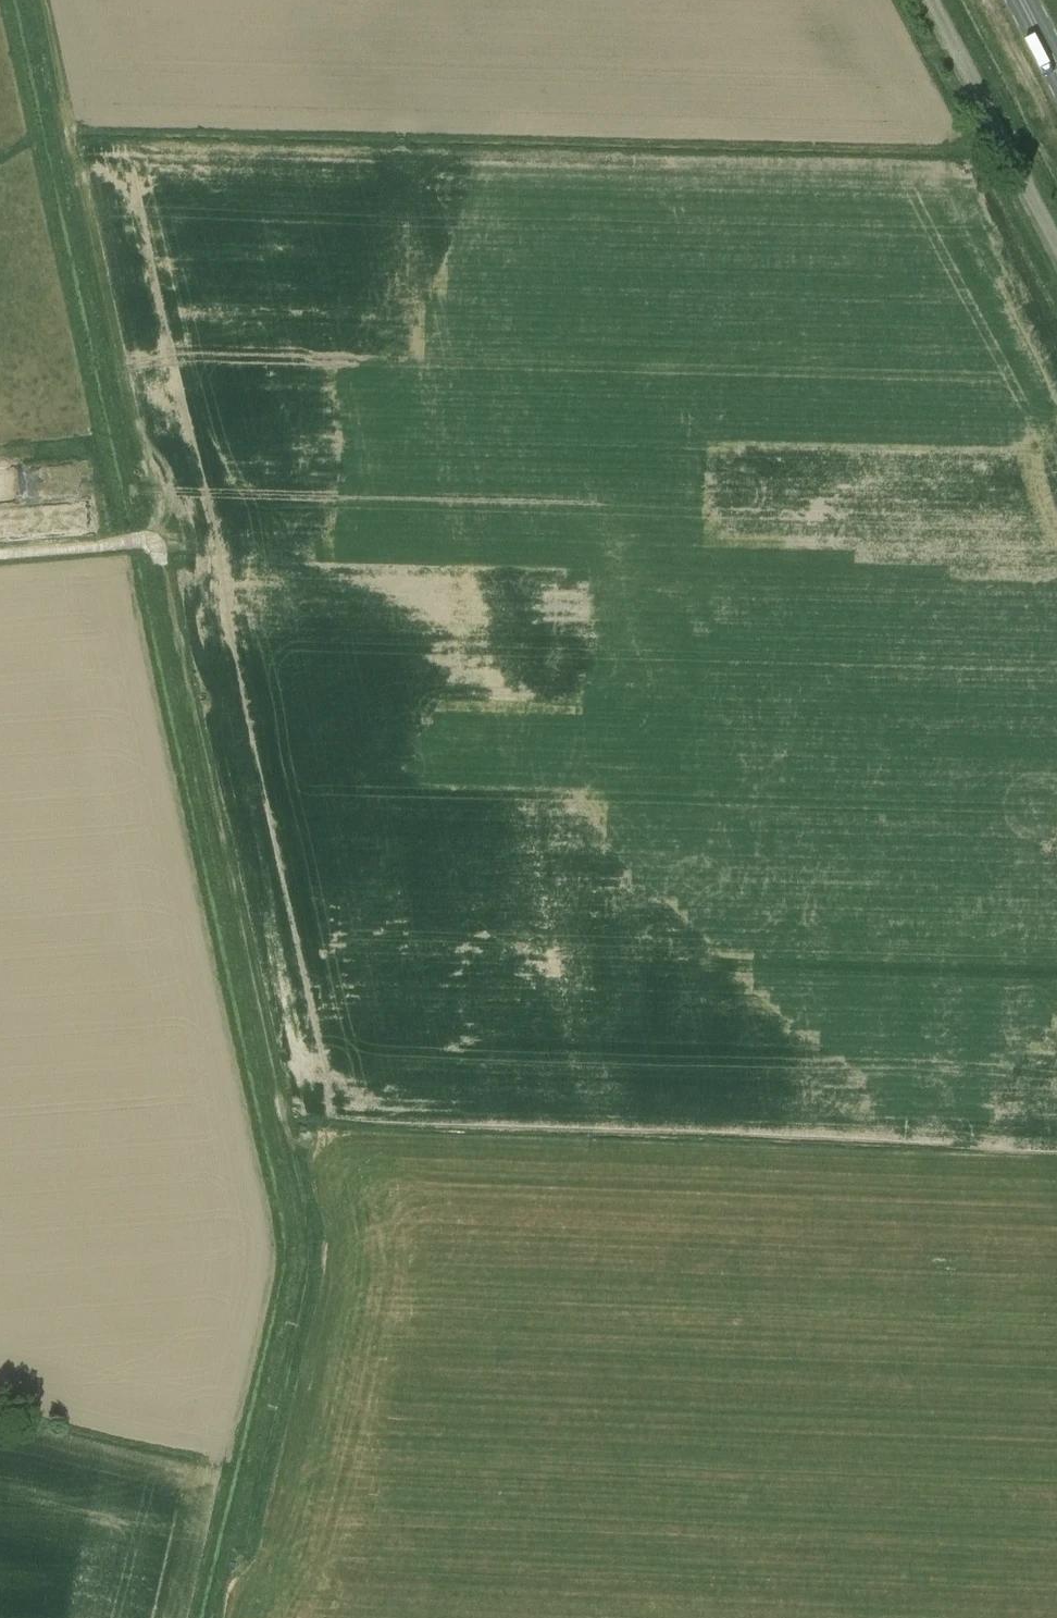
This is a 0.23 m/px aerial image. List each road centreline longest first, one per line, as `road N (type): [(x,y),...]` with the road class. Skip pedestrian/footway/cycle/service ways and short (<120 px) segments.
road 1 (unclassified): [(1056,247),(930,0)]

